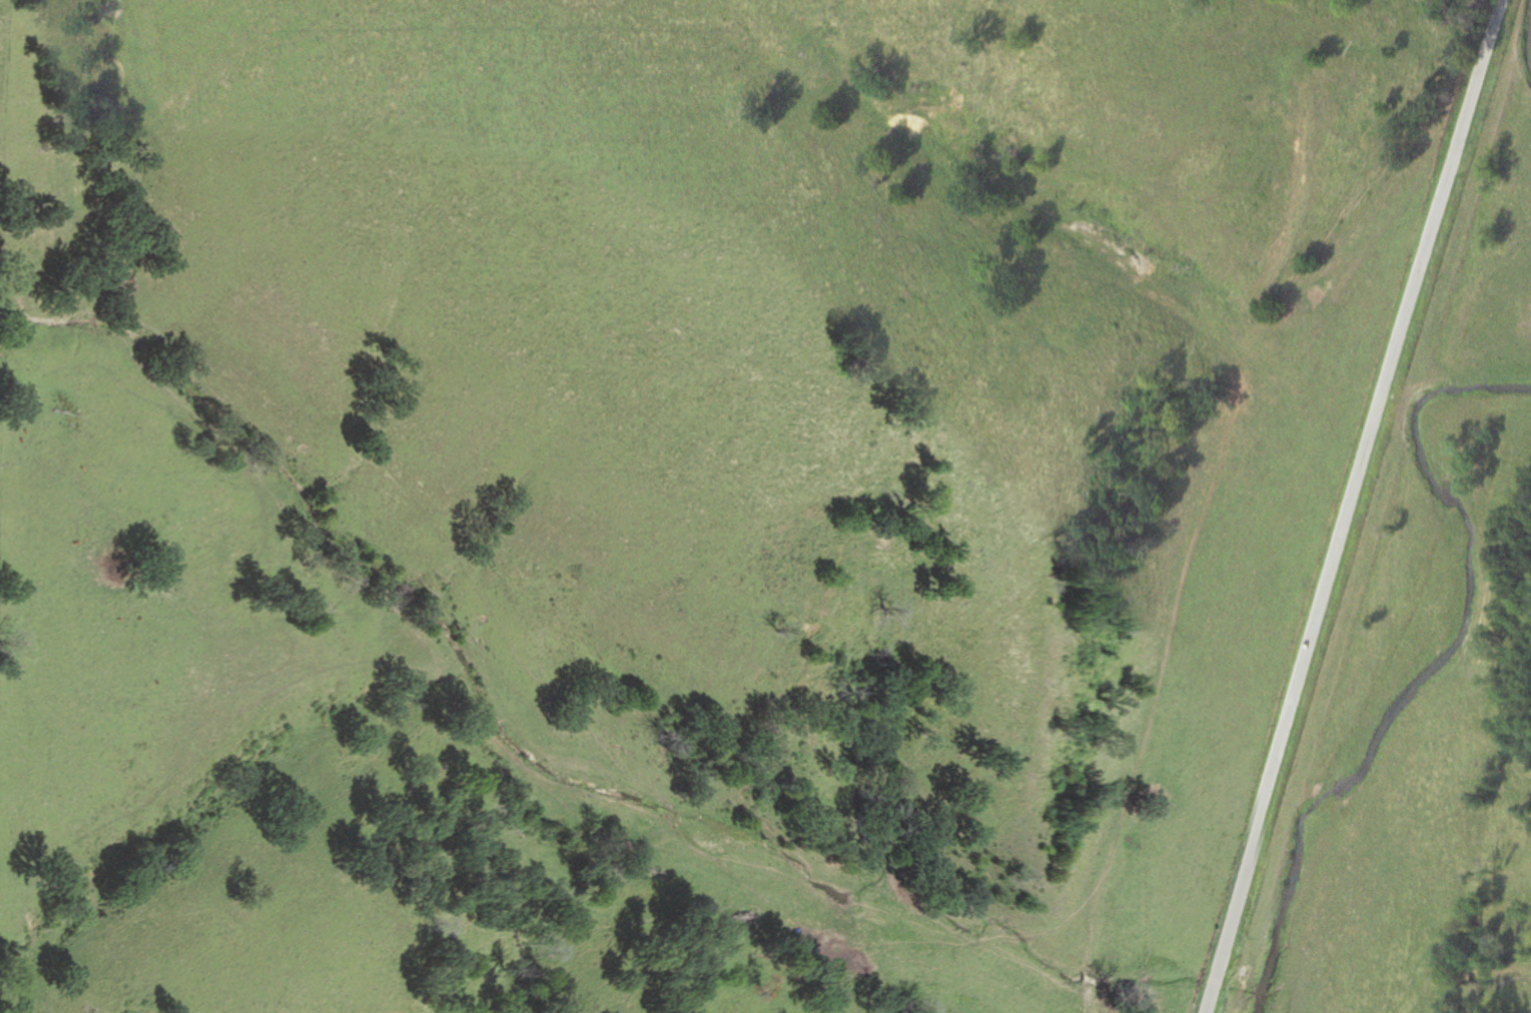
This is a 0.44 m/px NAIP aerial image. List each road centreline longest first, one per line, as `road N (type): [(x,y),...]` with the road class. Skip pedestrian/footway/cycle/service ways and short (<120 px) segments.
road 1 (residential): [(1502,0),(1199,1012)]

